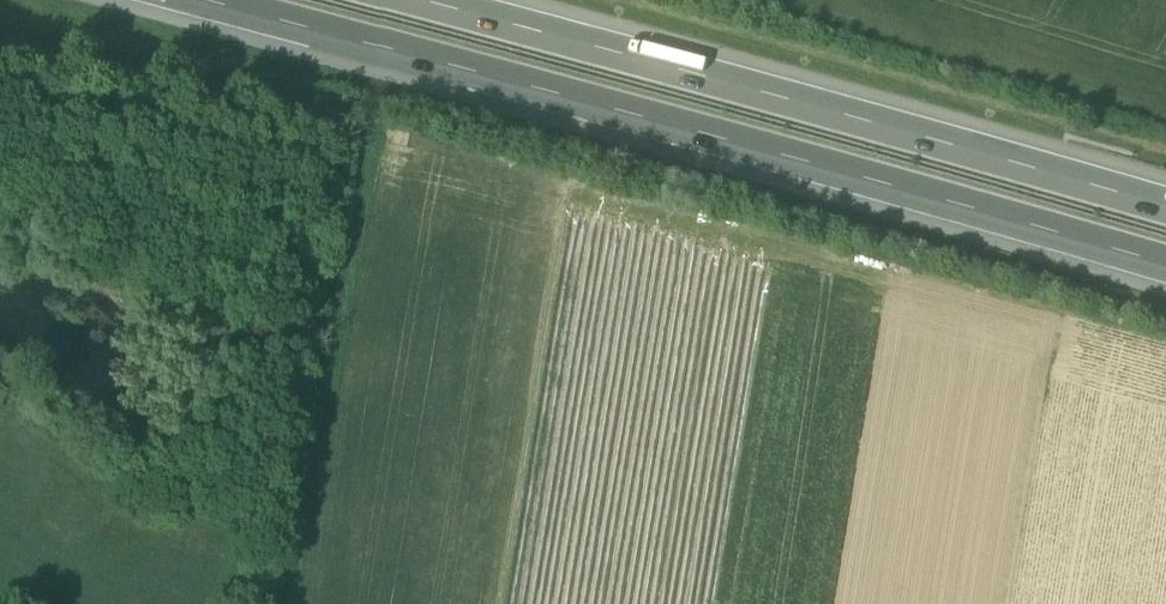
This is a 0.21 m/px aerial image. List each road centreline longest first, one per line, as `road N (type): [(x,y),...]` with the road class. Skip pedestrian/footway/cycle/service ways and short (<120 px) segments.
road 1 (motorway): [(211,0),(1165,266)]
road 2 (motorway): [(1165,208),(426,0)]
road 3 (track): [(296,603),(376,127)]

